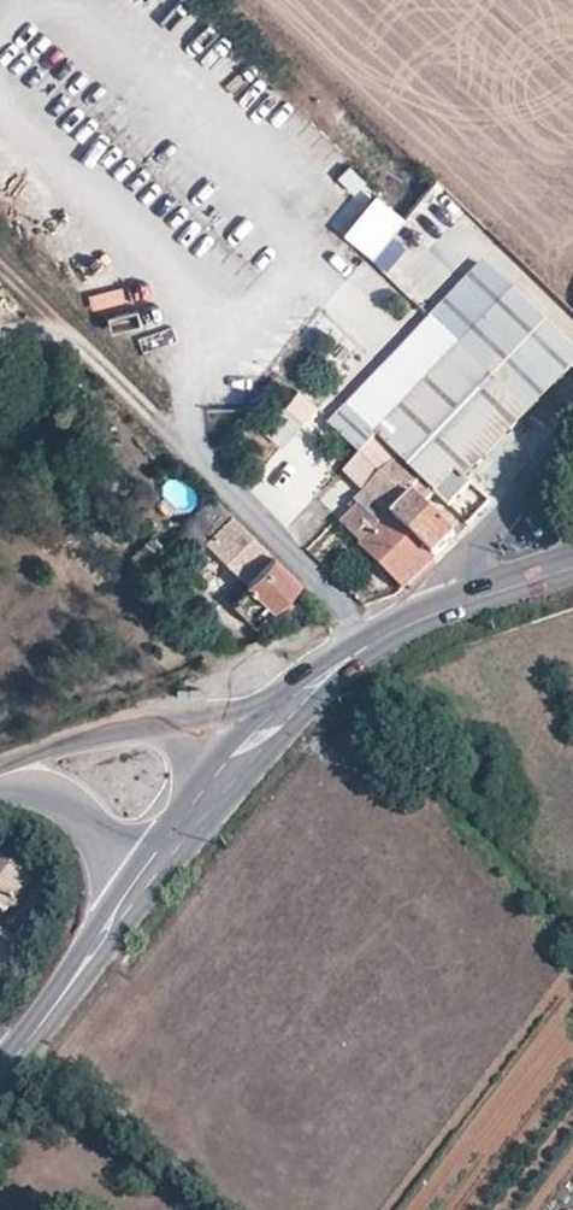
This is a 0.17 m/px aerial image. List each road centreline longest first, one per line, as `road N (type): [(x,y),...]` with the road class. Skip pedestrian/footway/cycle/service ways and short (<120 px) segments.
road 1 (tertiary): [(463,602),(348,659),(246,741)]
road 2 (tertiary): [(246,741),(150,718),(84,732),(0,768)]
road 3 (tertiary): [(144,879),(0,1078)]
road 4 (residential): [(572,421),(469,552),(459,582),(463,602)]
road 5 (tertiary): [(0,785),(49,788),(144,879)]
road 6 (tertiary): [(246,741),(144,879)]

